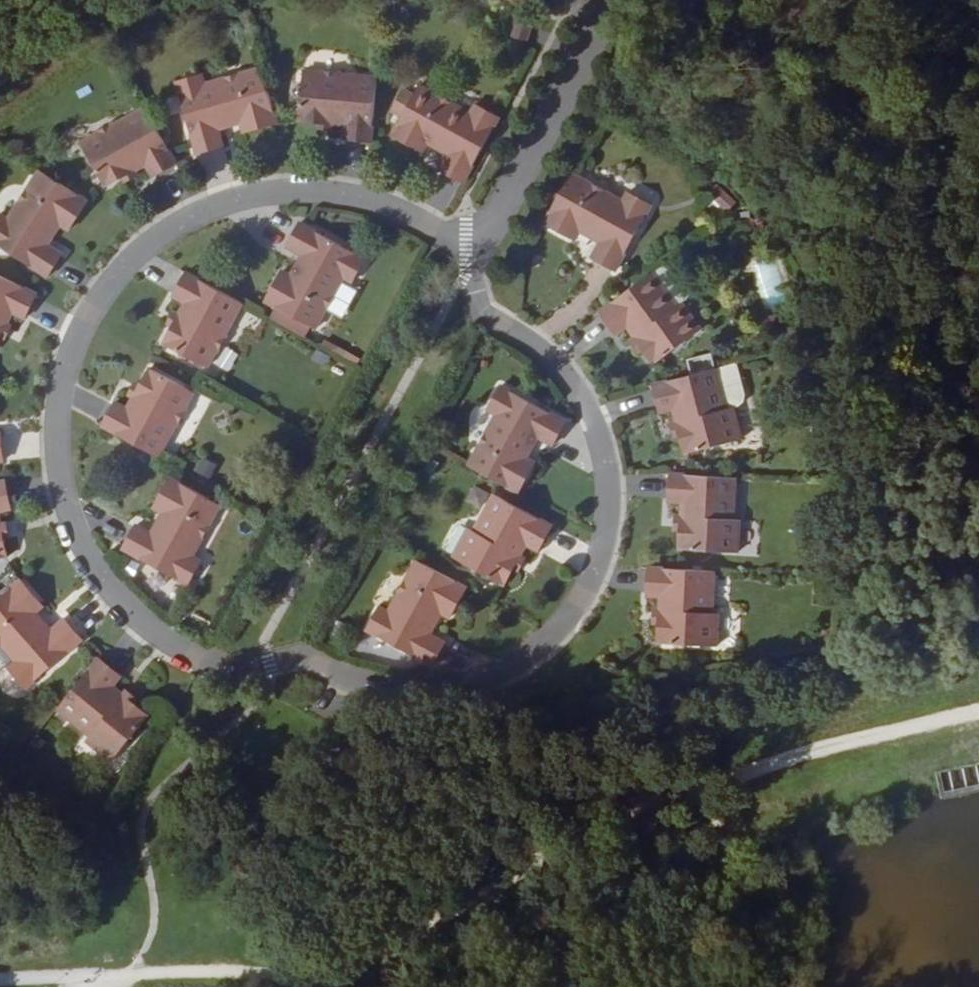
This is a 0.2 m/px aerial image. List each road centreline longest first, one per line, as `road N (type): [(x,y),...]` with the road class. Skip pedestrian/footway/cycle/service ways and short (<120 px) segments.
road 1 (residential): [(467,247),(406,213),(348,194),(275,189),(182,218),(122,257),(76,321),(58,363),(46,429),(69,539),(92,581),(128,618),(221,675),(298,661),(403,692),(462,685),(518,657),(563,609),(588,564),(604,500),(587,429),(555,378),(472,312)]
road 2 (residential): [(467,247),(603,0)]

